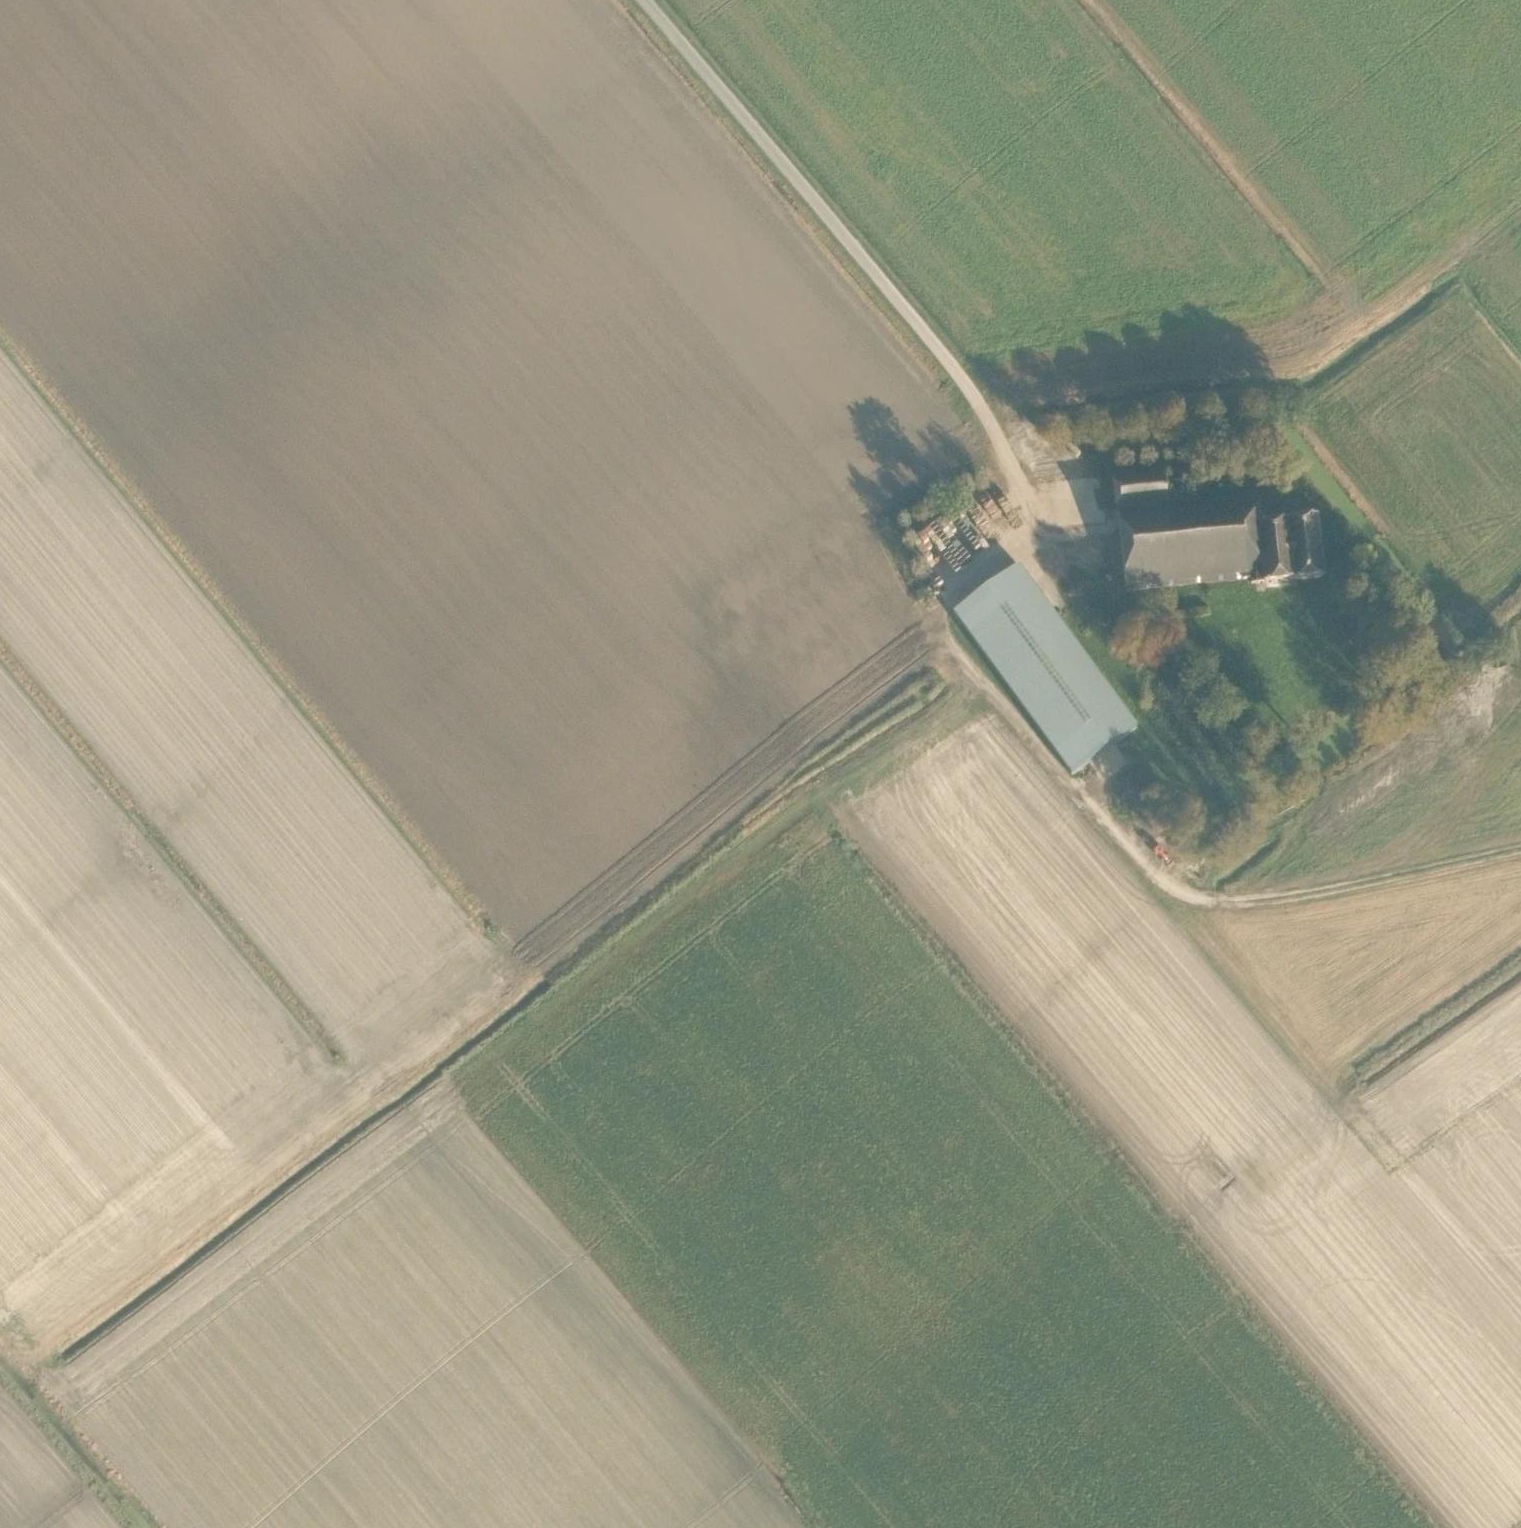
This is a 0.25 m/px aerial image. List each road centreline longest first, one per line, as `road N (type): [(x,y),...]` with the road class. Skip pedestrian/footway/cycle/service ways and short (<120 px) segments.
road 1 (track): [(1033,527),(933,614),(1122,849),(1167,892),(1234,907),(1520,852)]

